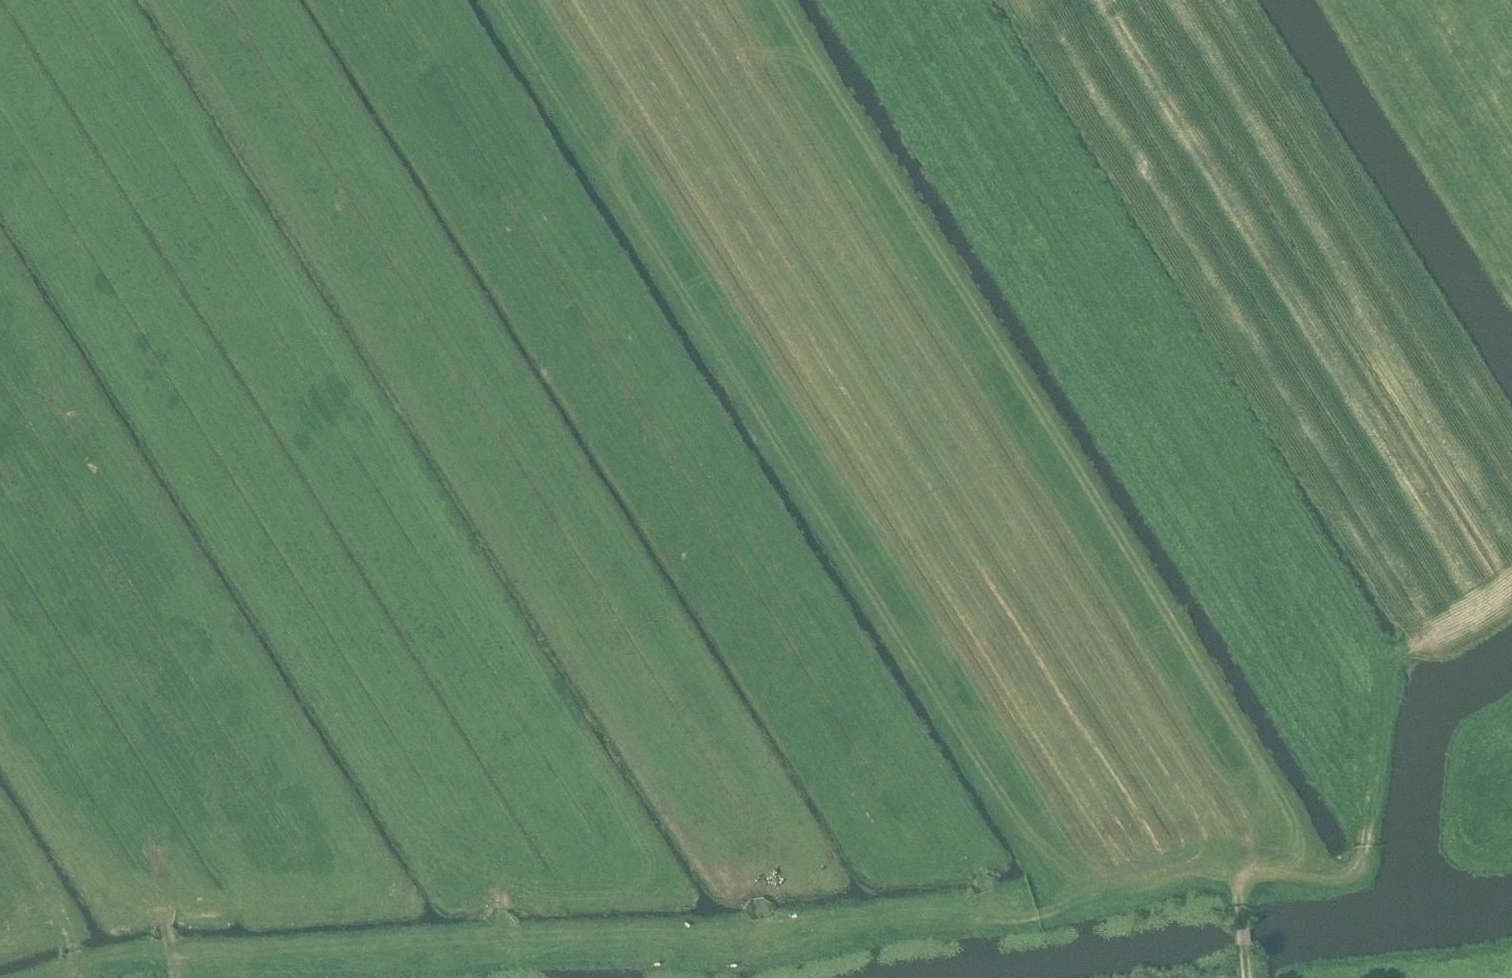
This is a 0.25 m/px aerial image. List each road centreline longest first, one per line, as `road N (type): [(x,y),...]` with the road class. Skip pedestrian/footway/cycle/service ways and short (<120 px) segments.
road 1 (track): [(1247,977),(1238,903),(1246,876),(1283,873),(1335,884),(1358,871),(1387,667),(1470,616)]

